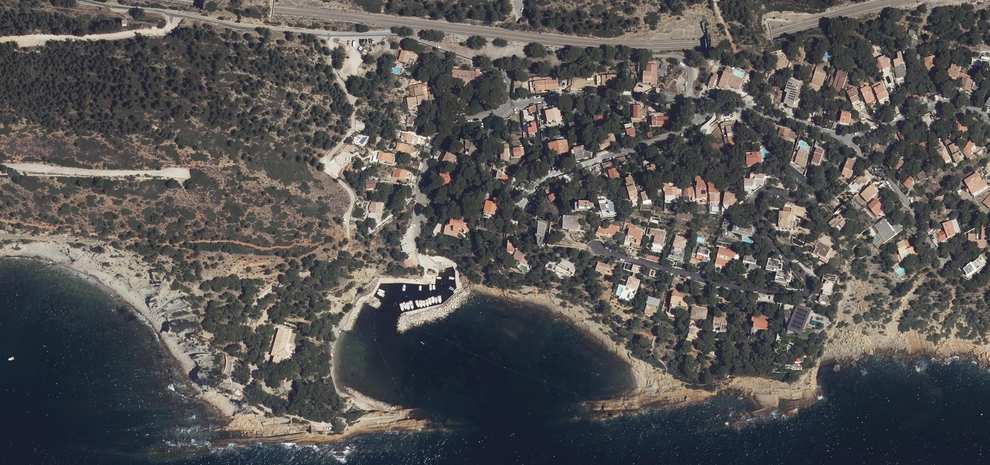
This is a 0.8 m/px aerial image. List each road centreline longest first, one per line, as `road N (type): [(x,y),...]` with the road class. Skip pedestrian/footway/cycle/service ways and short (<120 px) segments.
road 1 (residential): [(738,106),(818,192),(814,203),(768,191),(752,209),(805,279),(803,295),(732,287),(596,249)]
road 2 (unclassified): [(74,0),(292,32),(398,34),(509,72)]
road 3 (unclassified): [(509,72),(675,56),(690,66),(694,99)]
road 4 (residential): [(521,205),(553,174),(696,123)]
road 5 (residential): [(419,254),(419,190),(431,145),(442,132),(506,107)]
road 6 (track): [(0,166),(182,173)]
road 7 (residential): [(945,264),(903,196),(849,139)]
road 8 (track): [(157,33),(0,41)]
road 9 (residential): [(849,139),(940,103),(989,119)]

